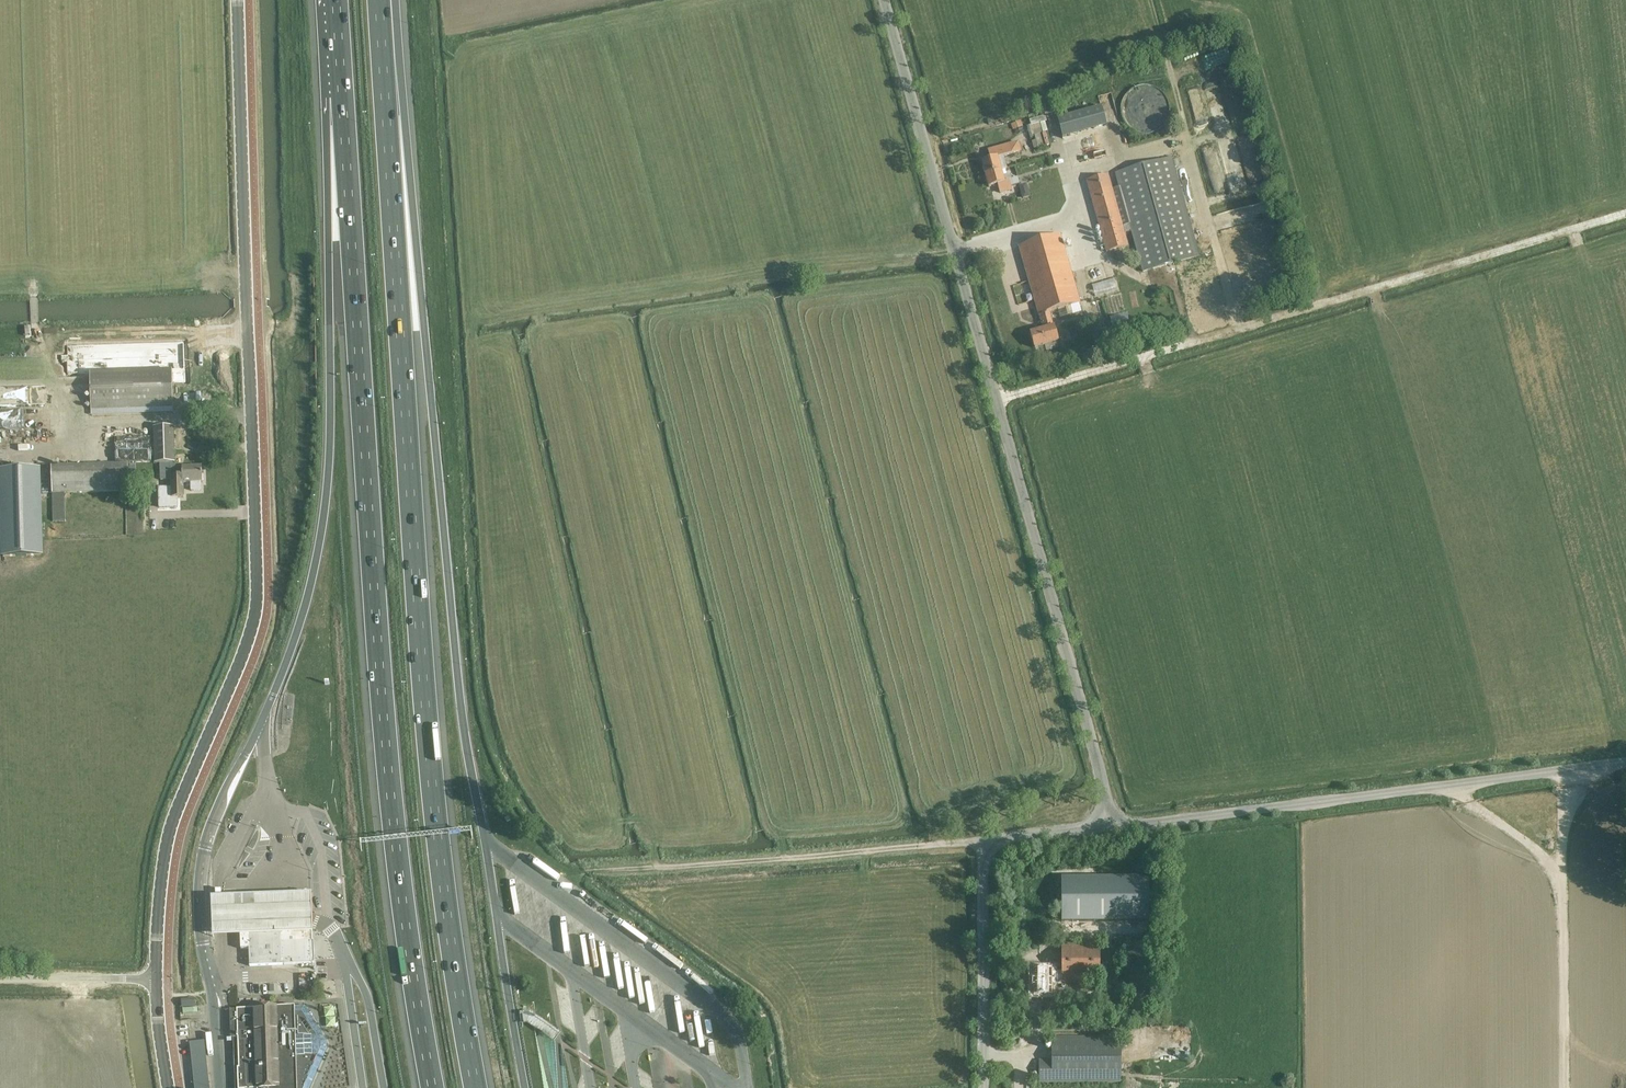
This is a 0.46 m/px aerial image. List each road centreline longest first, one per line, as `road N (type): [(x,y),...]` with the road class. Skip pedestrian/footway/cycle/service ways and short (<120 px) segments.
road 1 (motorway): [(476,1087),(433,822),(383,58)]
road 2 (motorway): [(343,94),(396,833),(435,1087)]
road 3 (tertiary): [(155,980),(170,829),(244,653),(256,606),(237,0)]
road 4 (motorway): [(485,843),(459,704),(425,323),(383,58)]
road 5 (unclassified): [(1002,406),(1625,217)]
road 6 (motorway): [(343,94),(323,530),(265,717)]
road 7 (unclassified): [(1113,827),(1625,762)]
road 8 (unclassified): [(1113,827),(1002,406)]
road 9 (unclassified): [(1002,406),(890,0)]
road 10 (unclassified): [(982,842),(602,873)]
road 11 (track): [(1550,772),(1553,1087)]
road 12 (unclassified): [(985,1087),(982,842)]
road 13 (unclassified): [(0,980),(155,980)]
road 14 (unclassified): [(982,842),(1113,827)]

